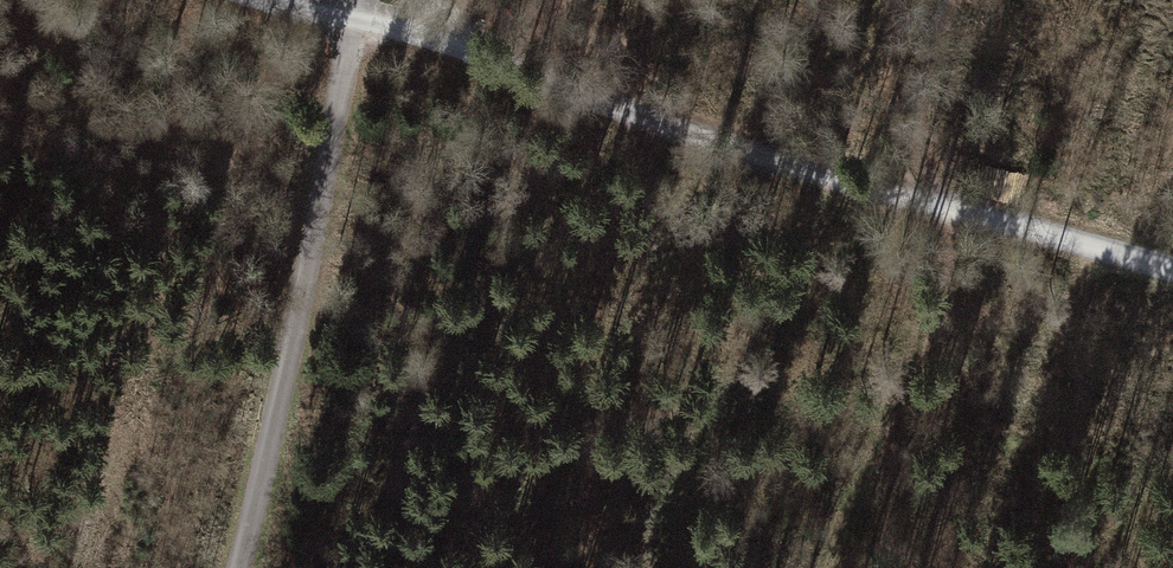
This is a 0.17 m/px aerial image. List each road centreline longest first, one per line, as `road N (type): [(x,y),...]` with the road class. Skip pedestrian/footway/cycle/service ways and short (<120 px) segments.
road 1 (track): [(492,65),(1172,274)]
road 2 (track): [(352,19),(282,457),(252,567)]
road 3 (track): [(949,0),(925,123),(950,204)]
road 4 (track): [(352,19),(492,65)]

